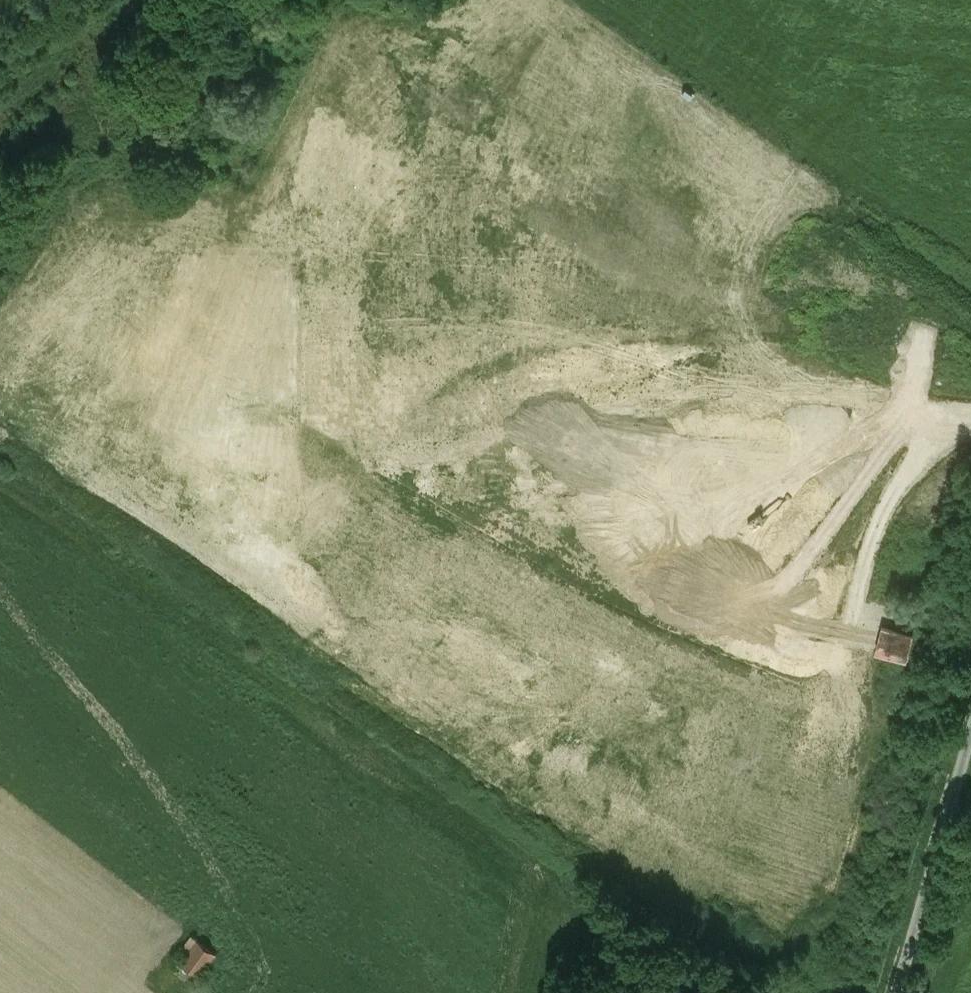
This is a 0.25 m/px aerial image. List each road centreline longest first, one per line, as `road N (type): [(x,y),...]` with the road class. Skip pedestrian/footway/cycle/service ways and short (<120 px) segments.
road 1 (unclassified): [(970,763),(908,992)]

